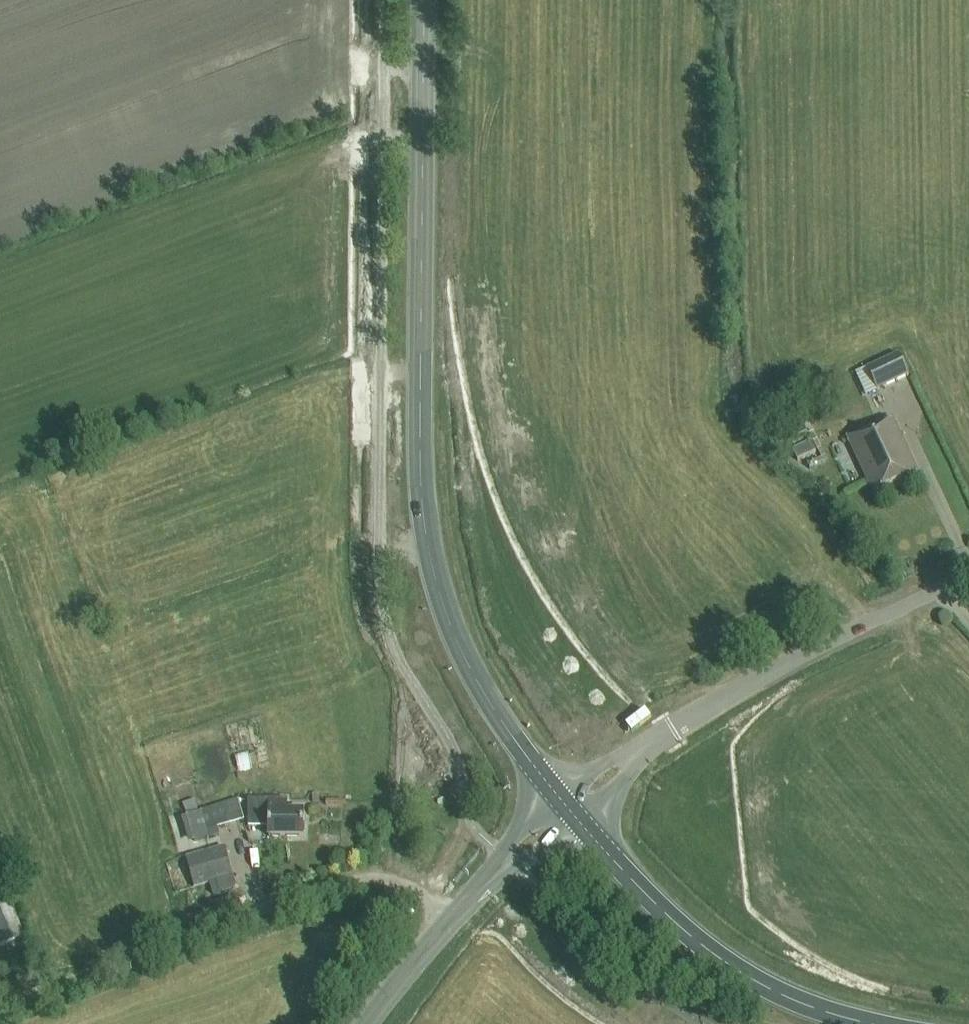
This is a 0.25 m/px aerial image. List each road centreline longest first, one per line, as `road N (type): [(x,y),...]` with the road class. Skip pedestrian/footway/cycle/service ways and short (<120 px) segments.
road 1 (unclassified): [(380,0),(380,397),(435,676),(444,829),(489,883)]
road 2 (primary): [(483,565),(456,492),(425,352),(427,0)]
road 3 (unclassified): [(661,778),(782,668),(968,576)]
road 4 (primary): [(612,863),(683,939),(753,982),(833,1010)]
road 5 (unclassified): [(489,883),(547,953),(652,1023)]
road 6 (primary): [(833,1010),(702,903),(680,862)]
road 7 (primary): [(612,729),(483,565)]
road 8 (tertiary): [(373,1023),(489,883)]
road 9 (primary): [(483,565),(519,684),(545,731)]

